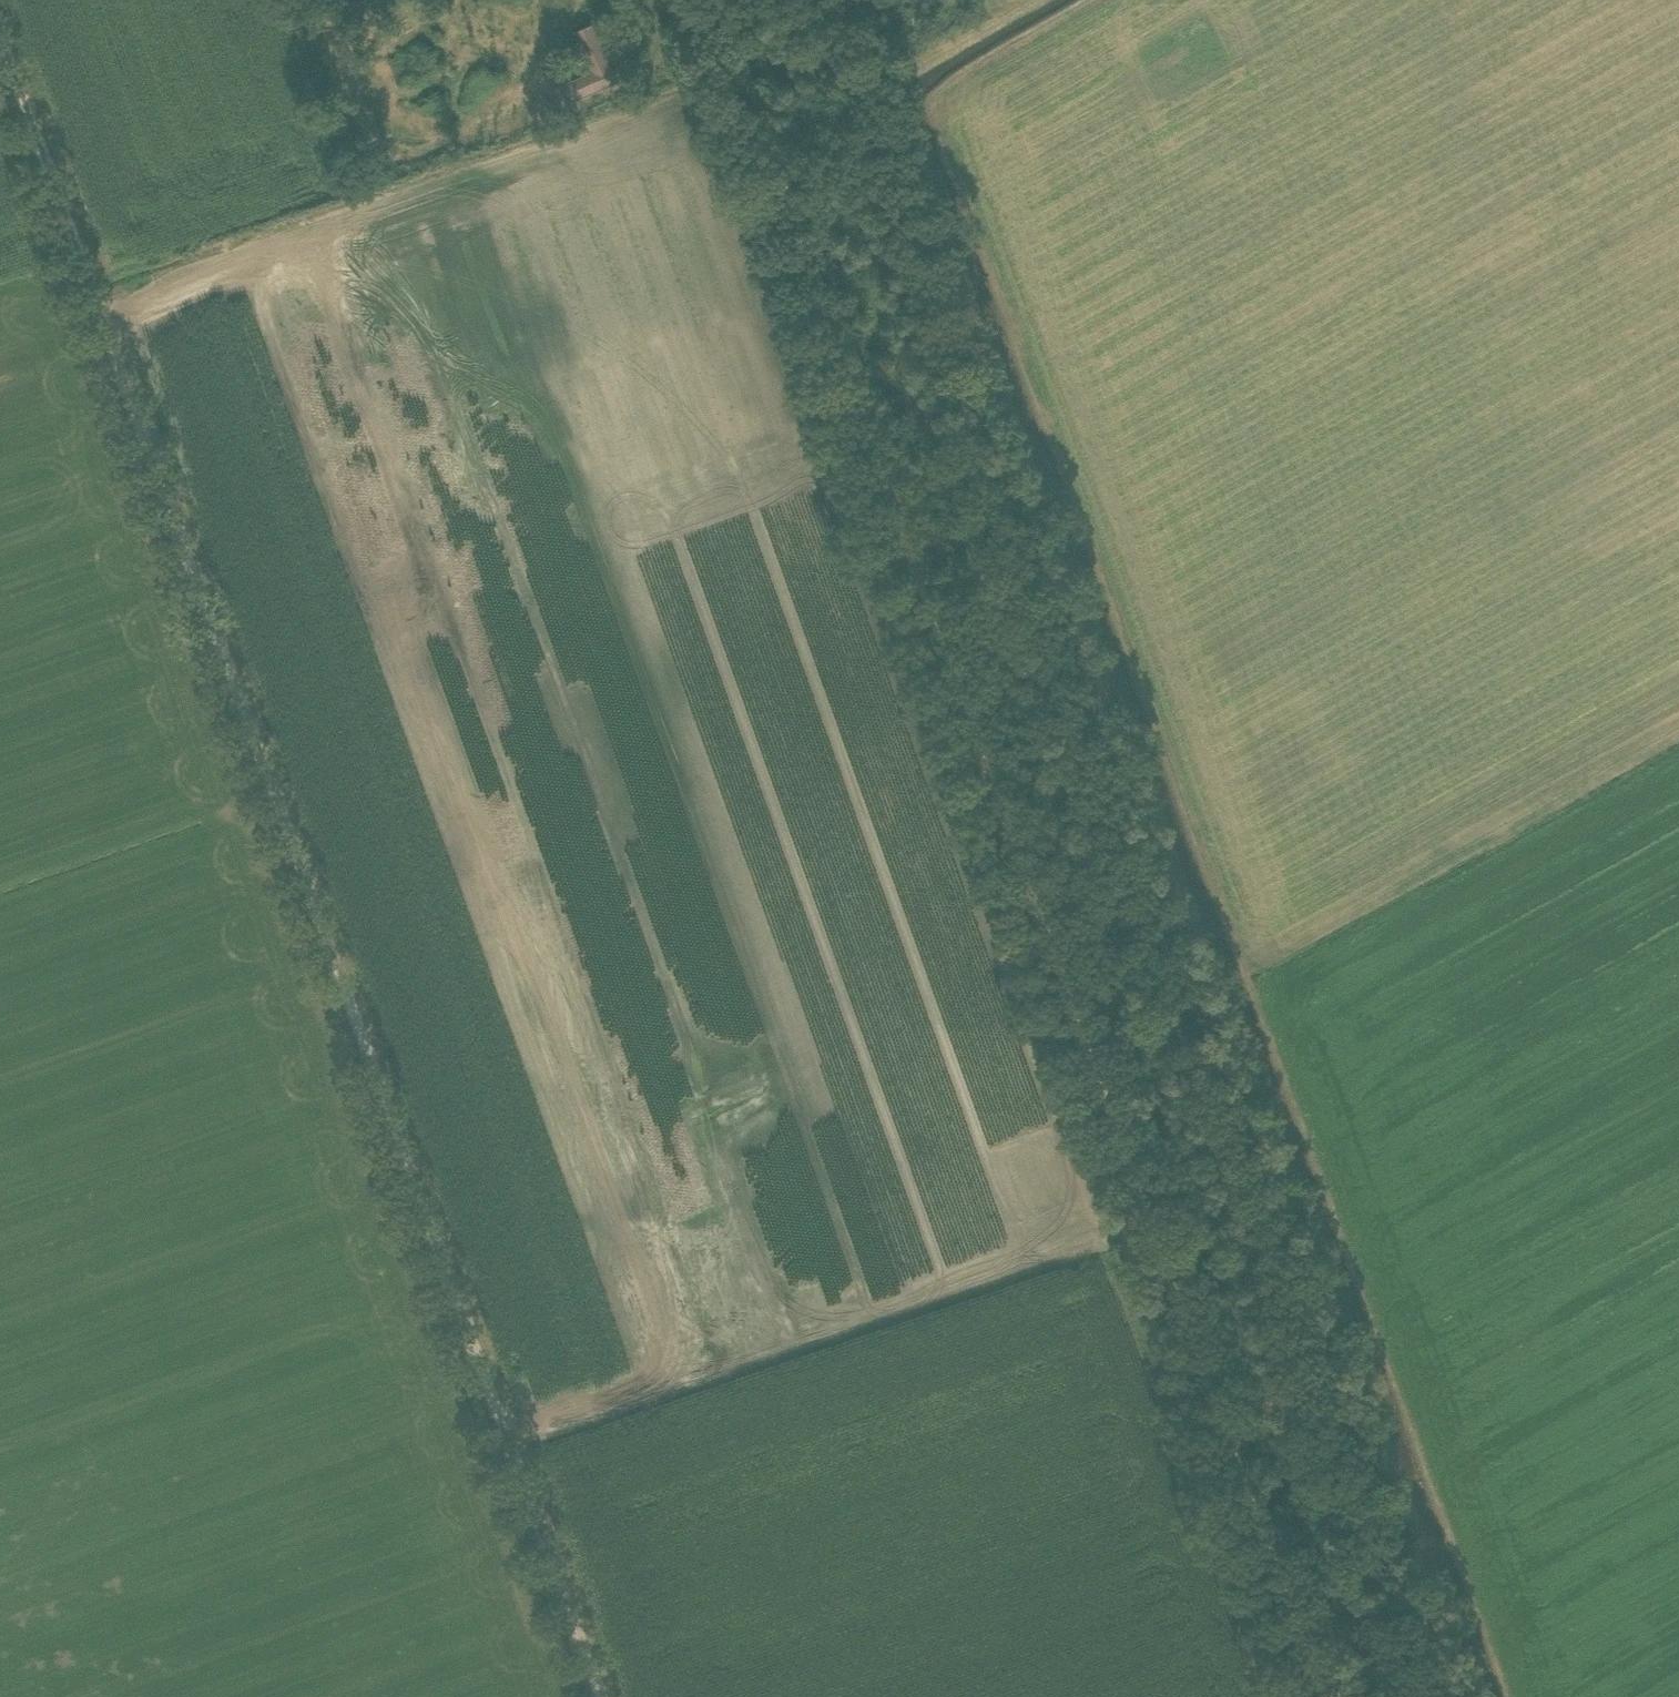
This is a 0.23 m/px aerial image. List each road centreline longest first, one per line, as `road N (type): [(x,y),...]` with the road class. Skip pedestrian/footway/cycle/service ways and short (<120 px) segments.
road 1 (track): [(600,1696),(0,47)]

